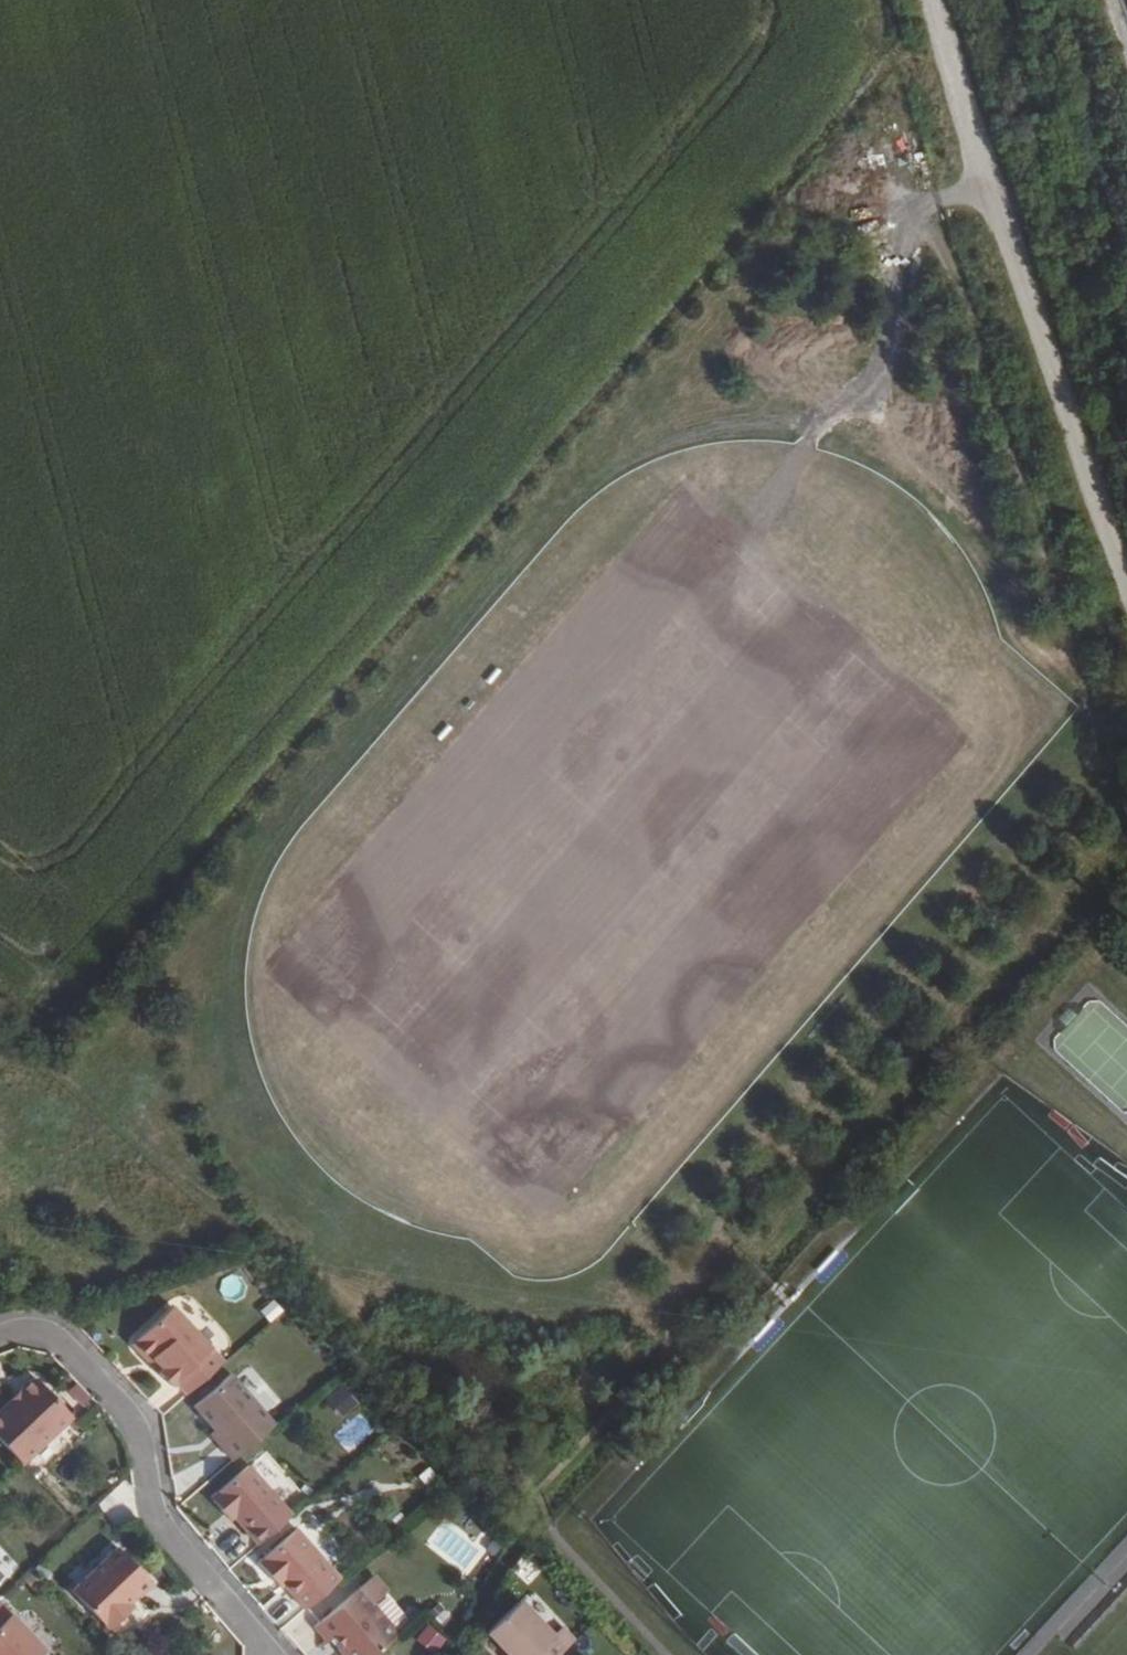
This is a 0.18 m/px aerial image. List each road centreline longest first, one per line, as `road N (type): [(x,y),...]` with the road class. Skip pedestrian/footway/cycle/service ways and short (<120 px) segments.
road 1 (unclassified): [(1126,609),(980,180),(928,0)]
road 2 (residential): [(255,1654),(255,1640),(145,1514),(128,1426),(42,1332),(0,1334)]

